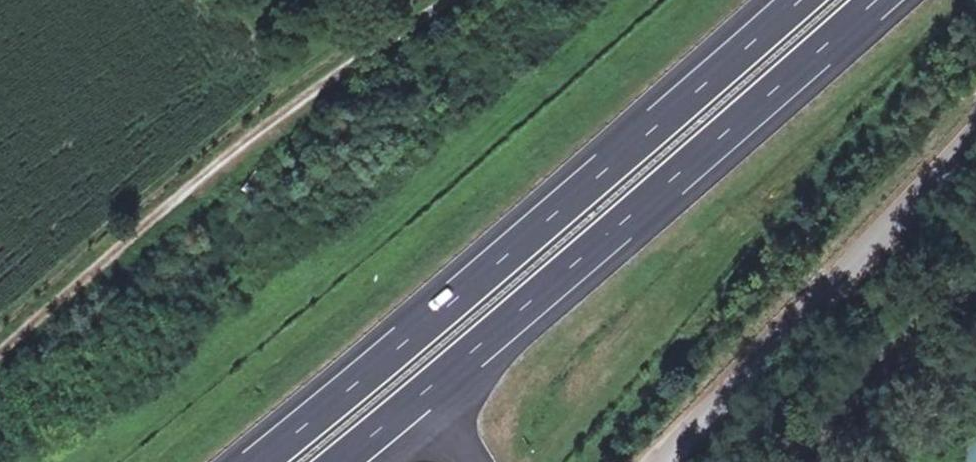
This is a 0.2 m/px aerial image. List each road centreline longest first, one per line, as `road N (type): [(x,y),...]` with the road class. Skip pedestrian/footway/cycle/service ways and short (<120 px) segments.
road 1 (motorway): [(796,0),(255,461)]
road 2 (motorway): [(341,461),(880,0)]
road 3 (unclassified): [(975,133),(664,461)]

